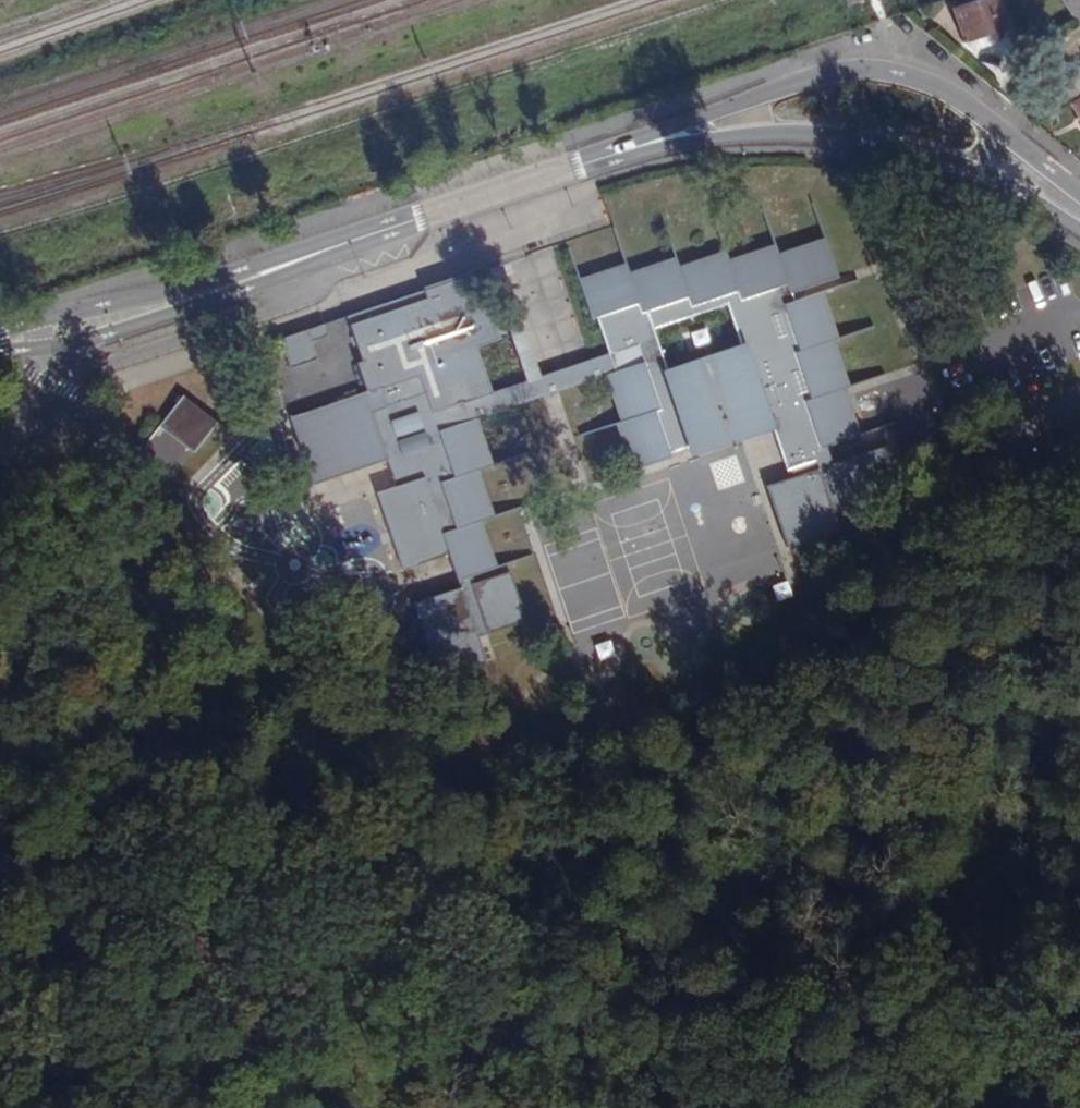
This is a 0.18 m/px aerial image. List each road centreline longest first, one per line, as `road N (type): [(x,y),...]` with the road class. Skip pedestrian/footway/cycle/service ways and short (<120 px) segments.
road 1 (tertiary): [(0,345),(568,169)]
road 2 (tertiary): [(1079,199),(980,111),(899,73),(840,72),(770,90),(622,141),(568,169)]
road 3 (tertiary): [(568,169),(780,136),(863,142),(956,165),(1079,231)]

